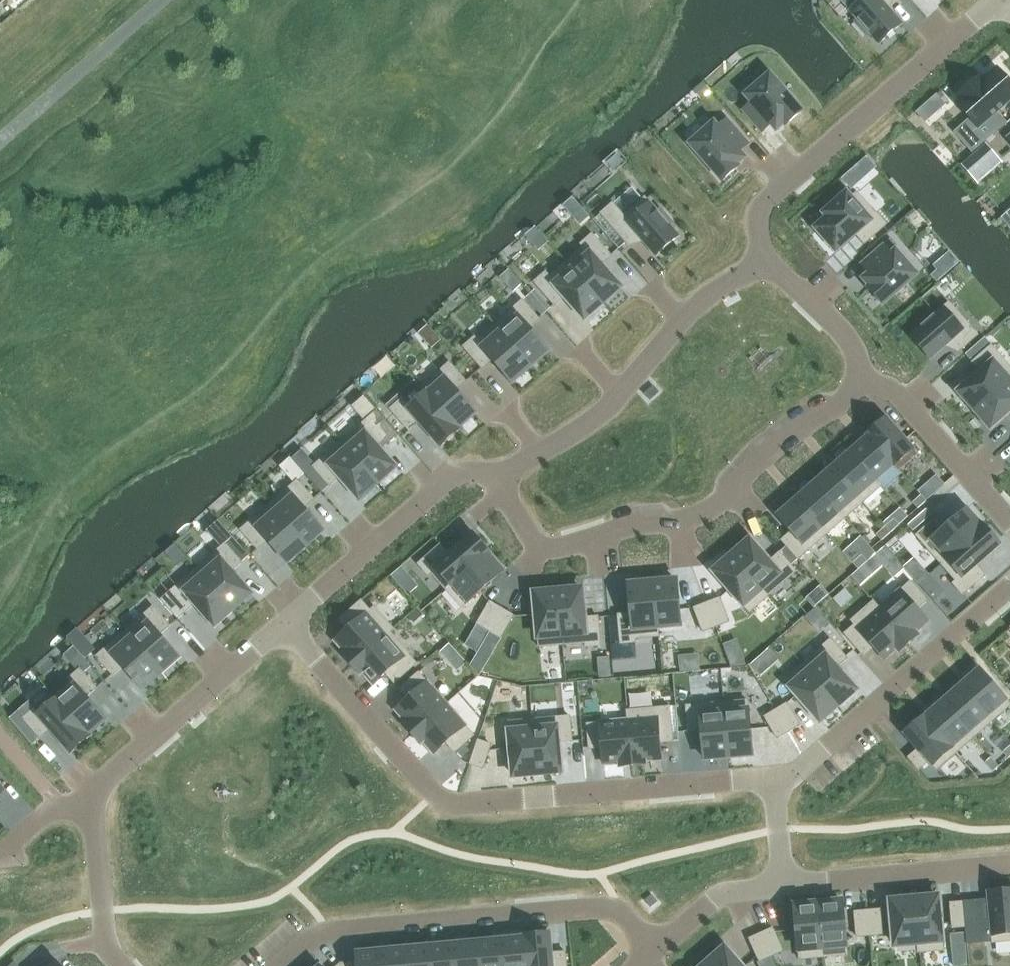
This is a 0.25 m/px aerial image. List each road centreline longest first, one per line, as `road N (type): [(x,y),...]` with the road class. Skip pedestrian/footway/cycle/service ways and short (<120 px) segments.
road 1 (residential): [(769,776),(445,801),(287,626)]
road 2 (residential): [(479,466),(550,536),(700,522),(885,359)]
road 3 (residential): [(285,965),(318,936),(594,910),(621,918),(654,950)]
road 4 (residential): [(763,214),(479,466)]
road 5 (residential): [(1003,0),(763,214)]
road 6 (residential): [(1009,590),(803,767),(769,776)]
road 7 (residential): [(287,626),(88,799)]
road 8 (residential): [(479,466),(287,626)]
road 9 (residential): [(1009,866),(778,879)]
road 10 (residential): [(1009,514),(885,359)]
road 11 (residential): [(885,359),(763,214)]
road 12 (residential): [(88,799),(106,950),(119,965)]
road 13 (residential): [(778,879),(724,890),(654,950)]

